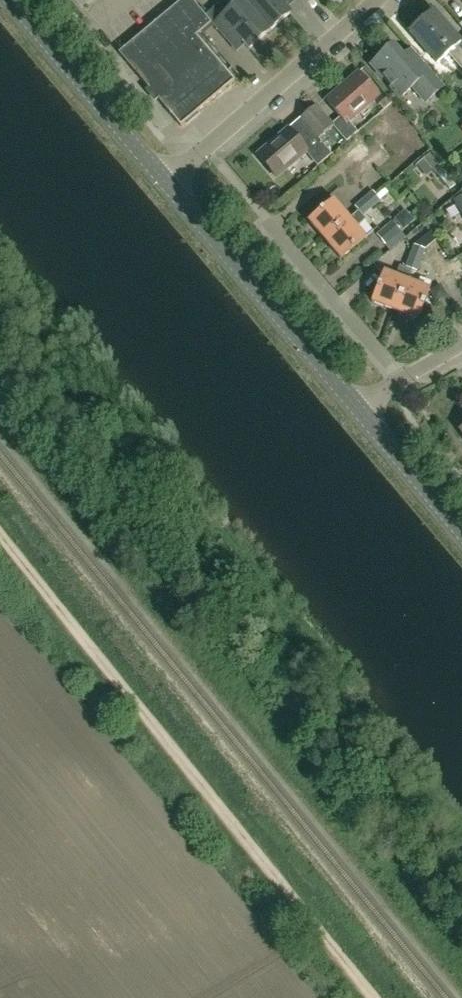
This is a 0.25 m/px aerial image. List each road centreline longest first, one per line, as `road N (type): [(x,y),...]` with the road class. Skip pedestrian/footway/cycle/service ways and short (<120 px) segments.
road 1 (track): [(367,997),(0,534)]
road 2 (tertiary): [(355,407),(165,182)]
road 3 (residential): [(165,182),(378,0)]
road 4 (tertiary): [(165,182),(12,0)]
road 5 (residential): [(267,221),(401,379)]
road 6 (tertiary): [(461,534),(355,407)]

